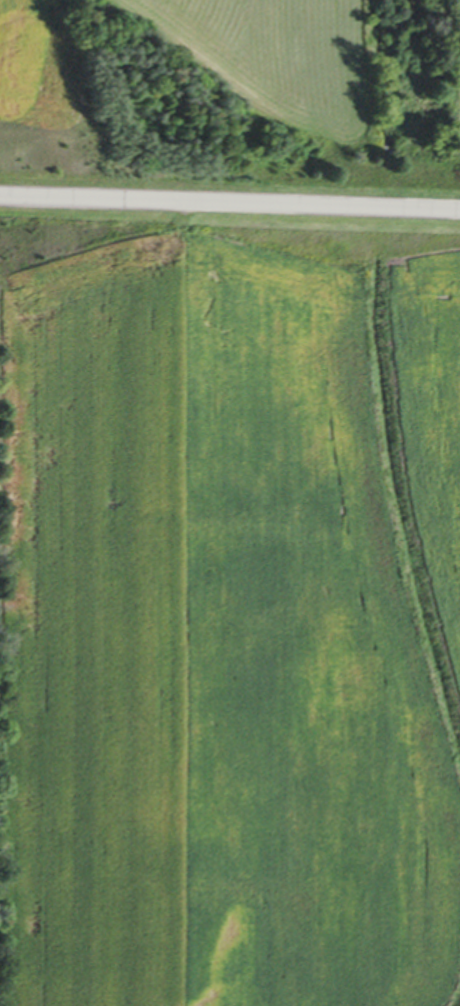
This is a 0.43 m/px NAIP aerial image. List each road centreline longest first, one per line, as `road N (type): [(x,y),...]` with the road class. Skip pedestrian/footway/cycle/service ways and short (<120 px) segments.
road 1 (residential): [(0,198),(459,210)]

